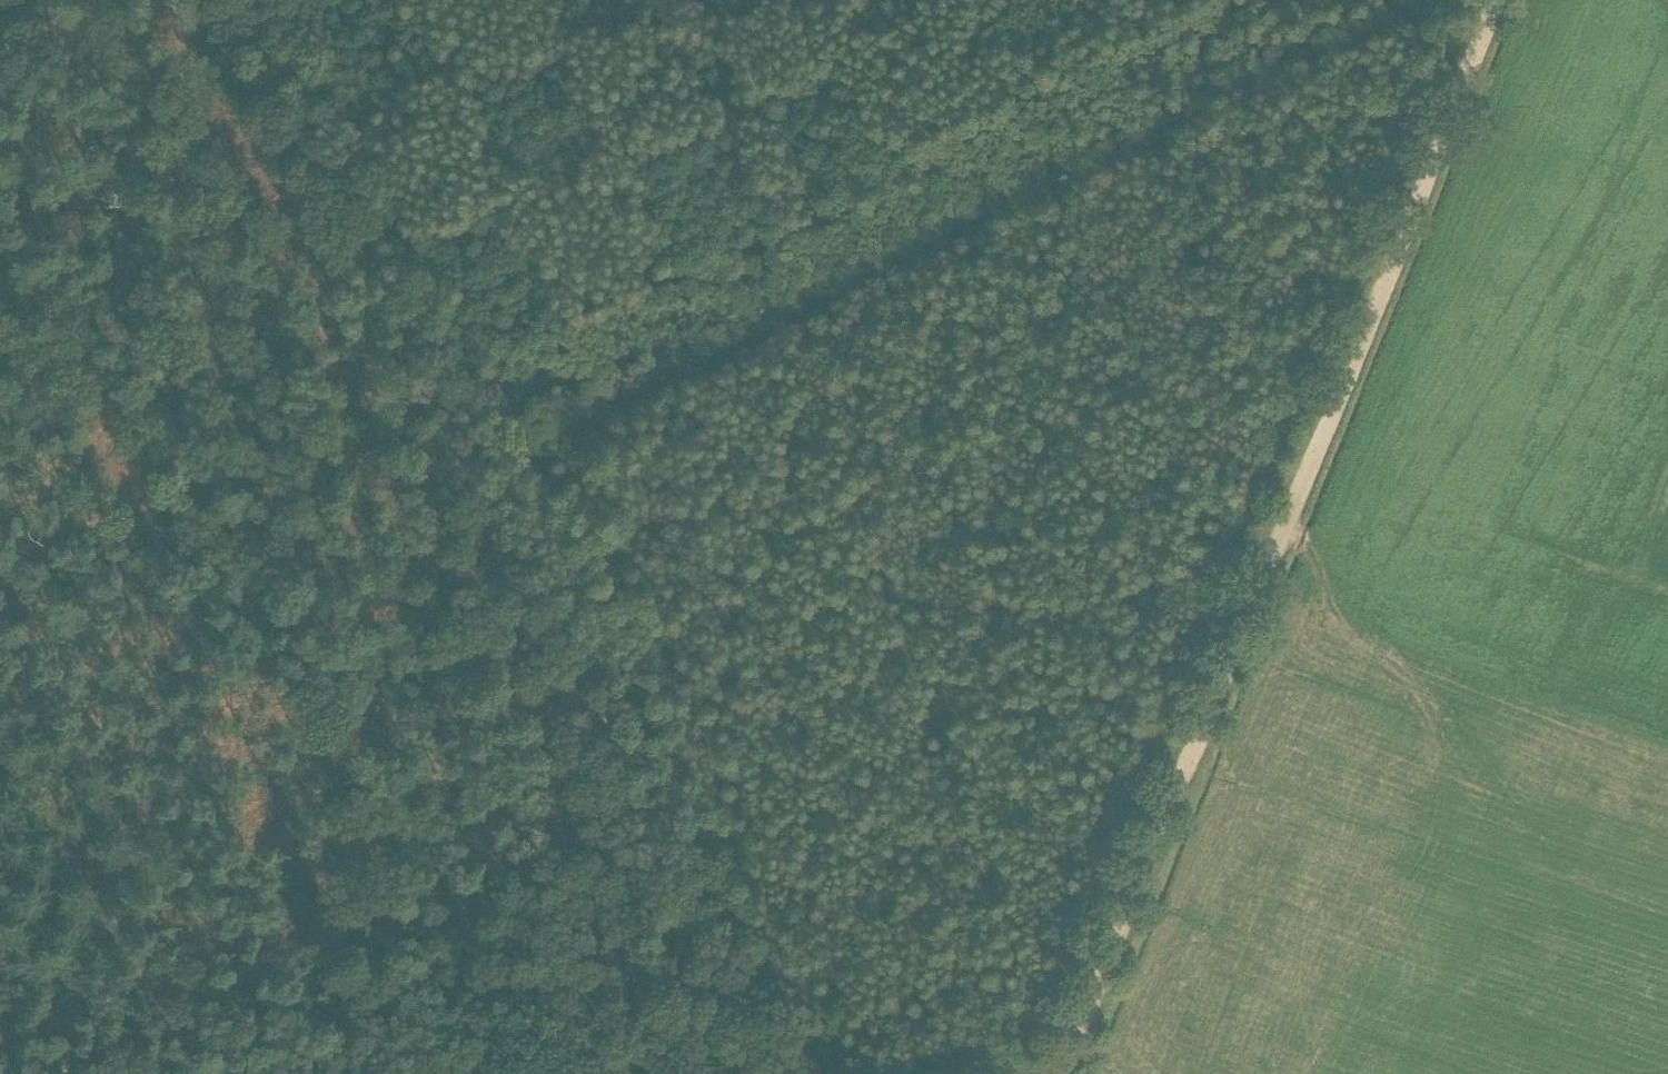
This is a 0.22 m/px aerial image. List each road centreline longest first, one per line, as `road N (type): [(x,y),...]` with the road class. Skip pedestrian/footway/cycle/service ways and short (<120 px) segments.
road 1 (track): [(771,1073),(603,675),(480,462),(248,0)]
road 2 (track): [(1068,1073),(1494,0)]

